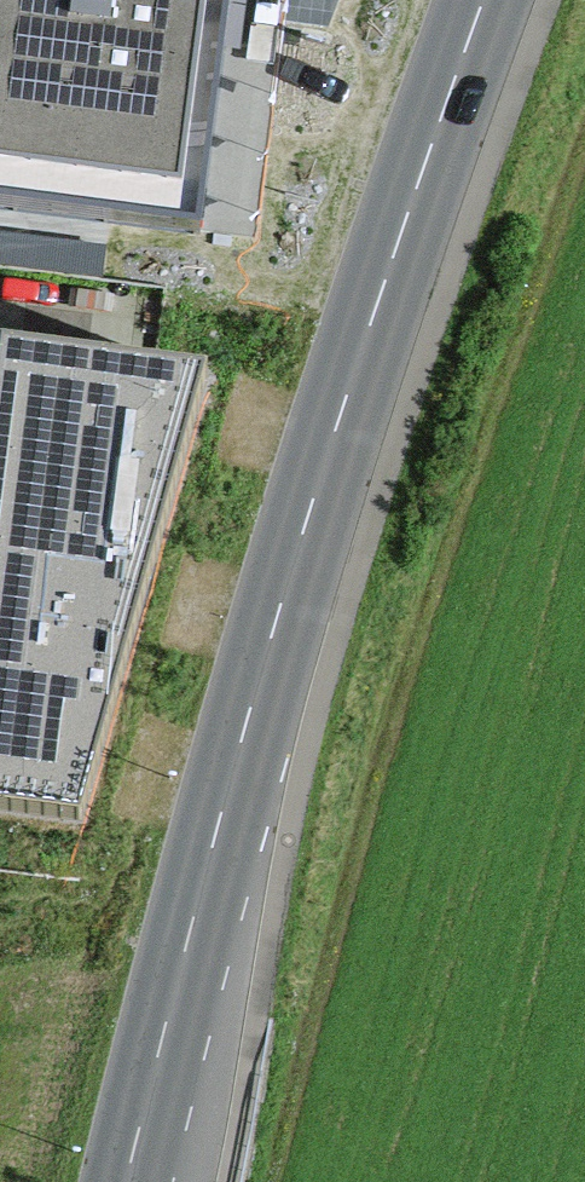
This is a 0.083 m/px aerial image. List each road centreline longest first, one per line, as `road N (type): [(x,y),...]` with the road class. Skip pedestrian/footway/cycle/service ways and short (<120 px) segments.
road 1 (primary): [(131,1181),(250,710),(361,348),(484,0)]
road 2 (track): [(281,1181),(372,810),(584,159)]

